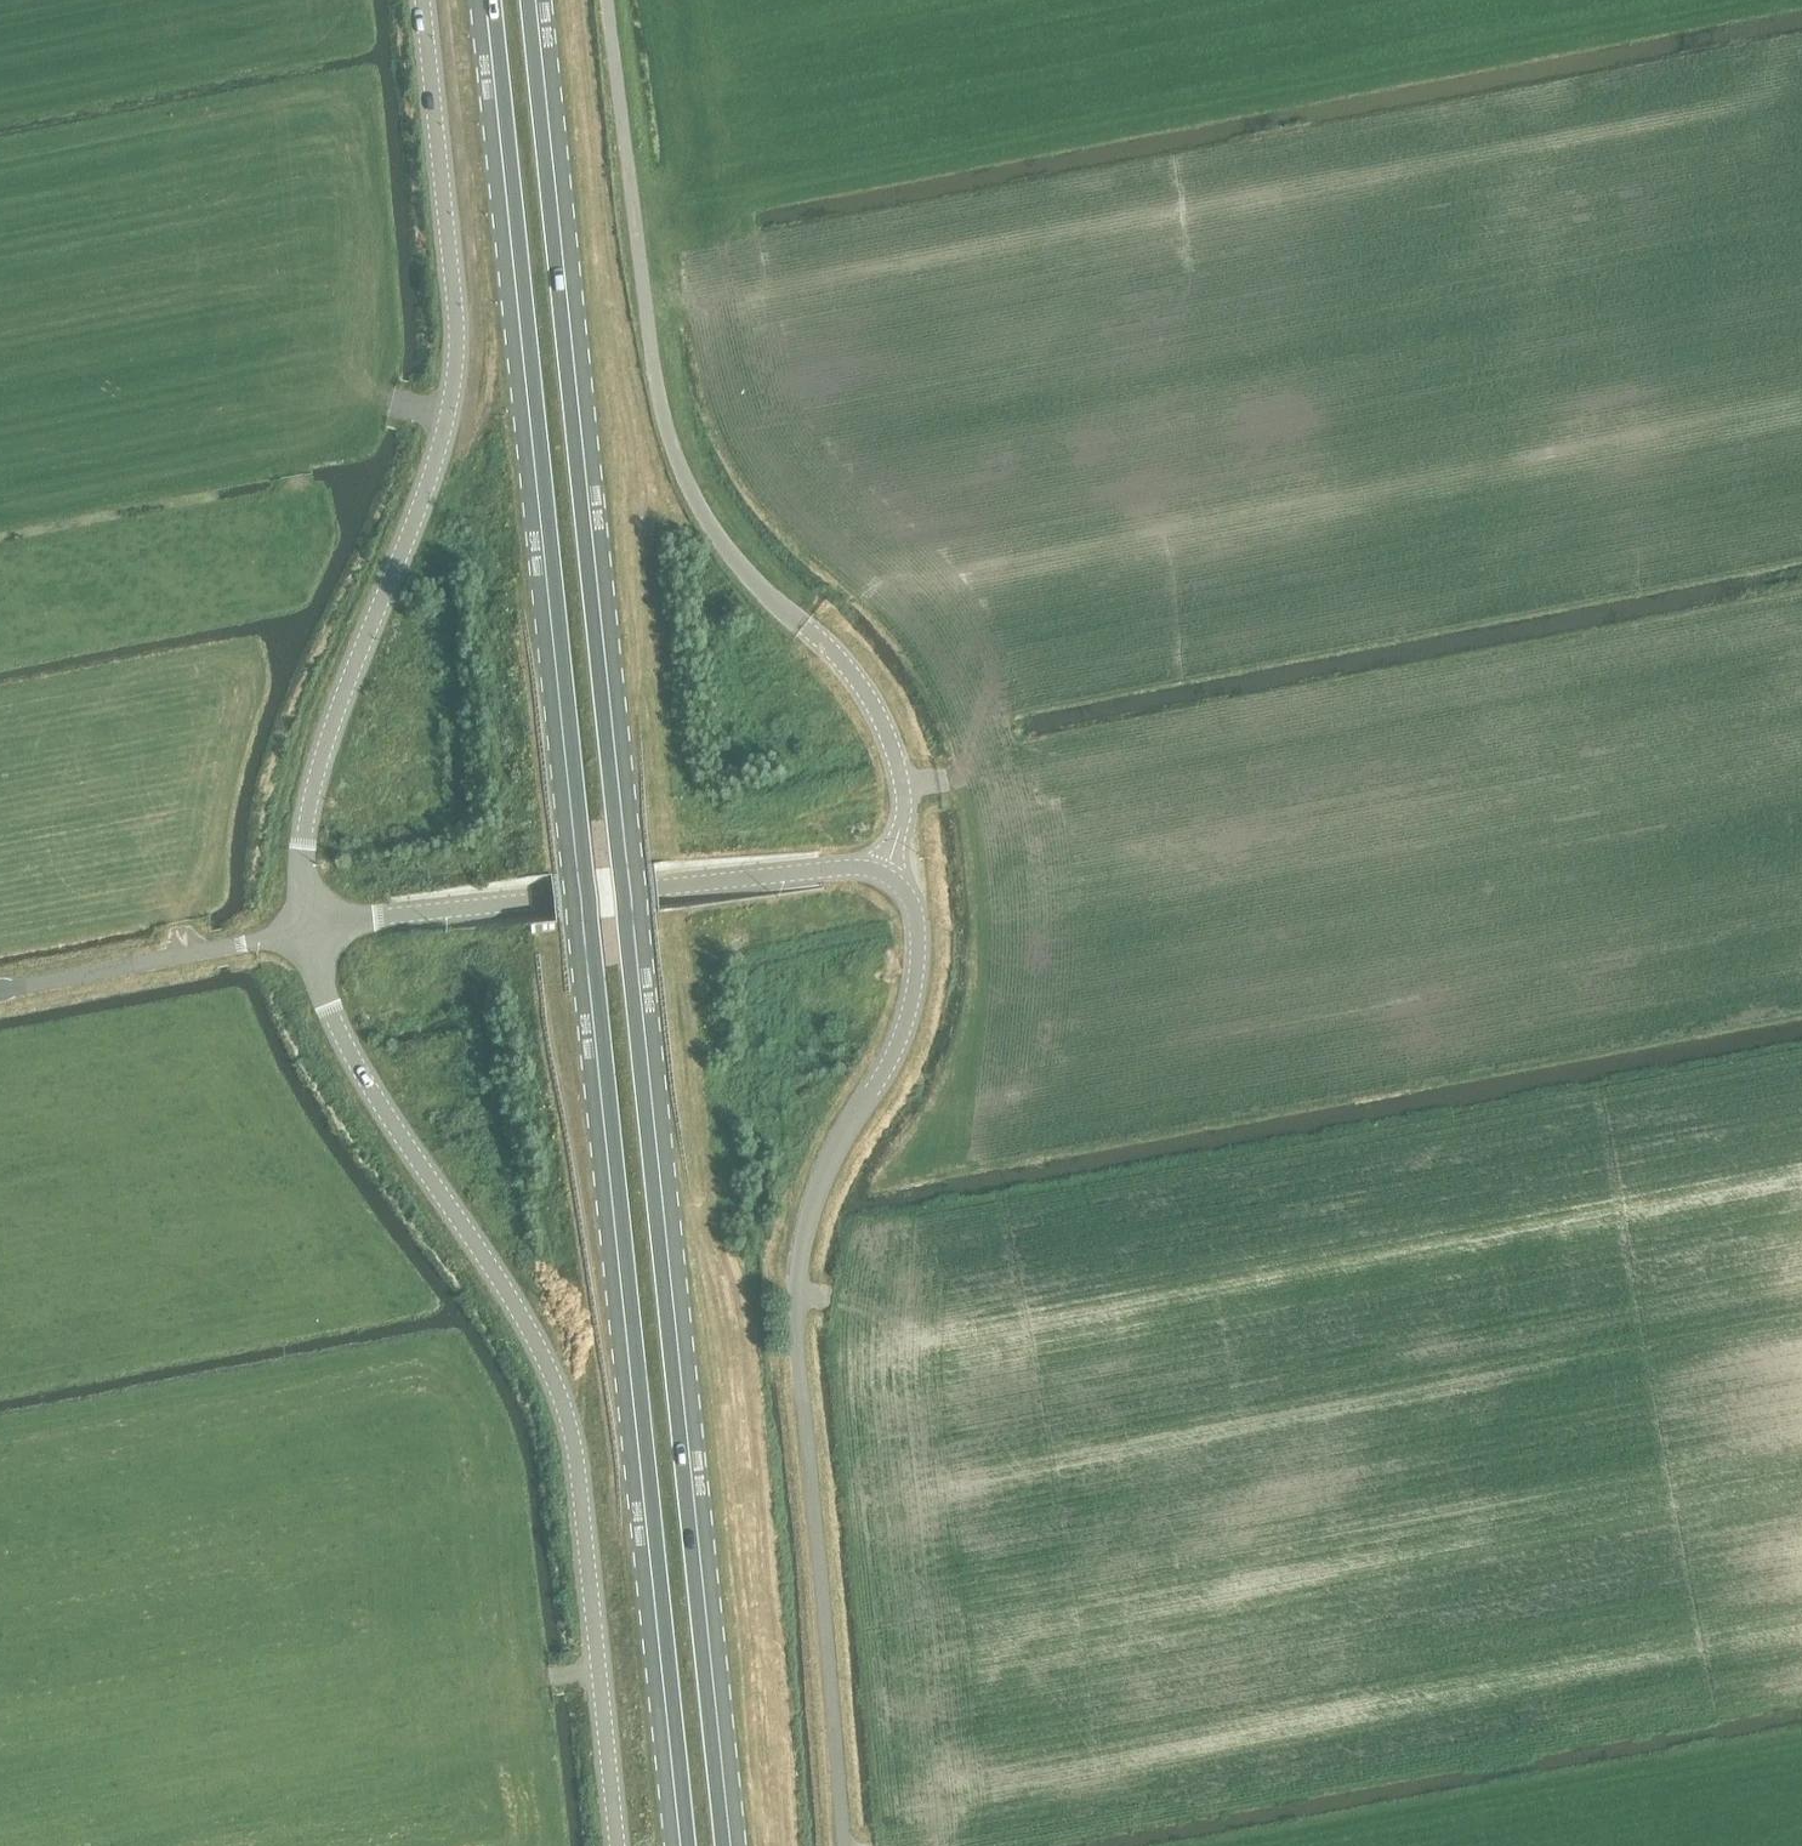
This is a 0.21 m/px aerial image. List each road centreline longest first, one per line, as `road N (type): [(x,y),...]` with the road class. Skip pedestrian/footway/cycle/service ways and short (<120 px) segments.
road 1 (primary): [(483,0),(677,1845)]
road 2 (primary): [(727,1845),(533,0)]
road 3 (unclassified): [(842,1845),(796,1311),(801,1245),(817,1185),(880,1076),(916,968),(913,907),(883,873)]
road 4 (unclassified): [(615,1845),(562,1412),(495,1278),(369,1097),(319,995),(304,932)]
road 5 (unclassified): [(304,932),(299,874),(313,780),(431,463),(454,366),(420,0)]
road 6 (track): [(805,627),(737,563),(708,522),(662,414),(606,0)]
road 7 (unclassified): [(304,932),(385,916),(653,888)]
road 8 (unclassified): [(0,991),(304,932)]
road 9 (unclassified): [(883,873),(902,815),(890,739),(861,684),(805,627)]
road 10 (unclassified): [(883,873),(836,868),(653,888)]

